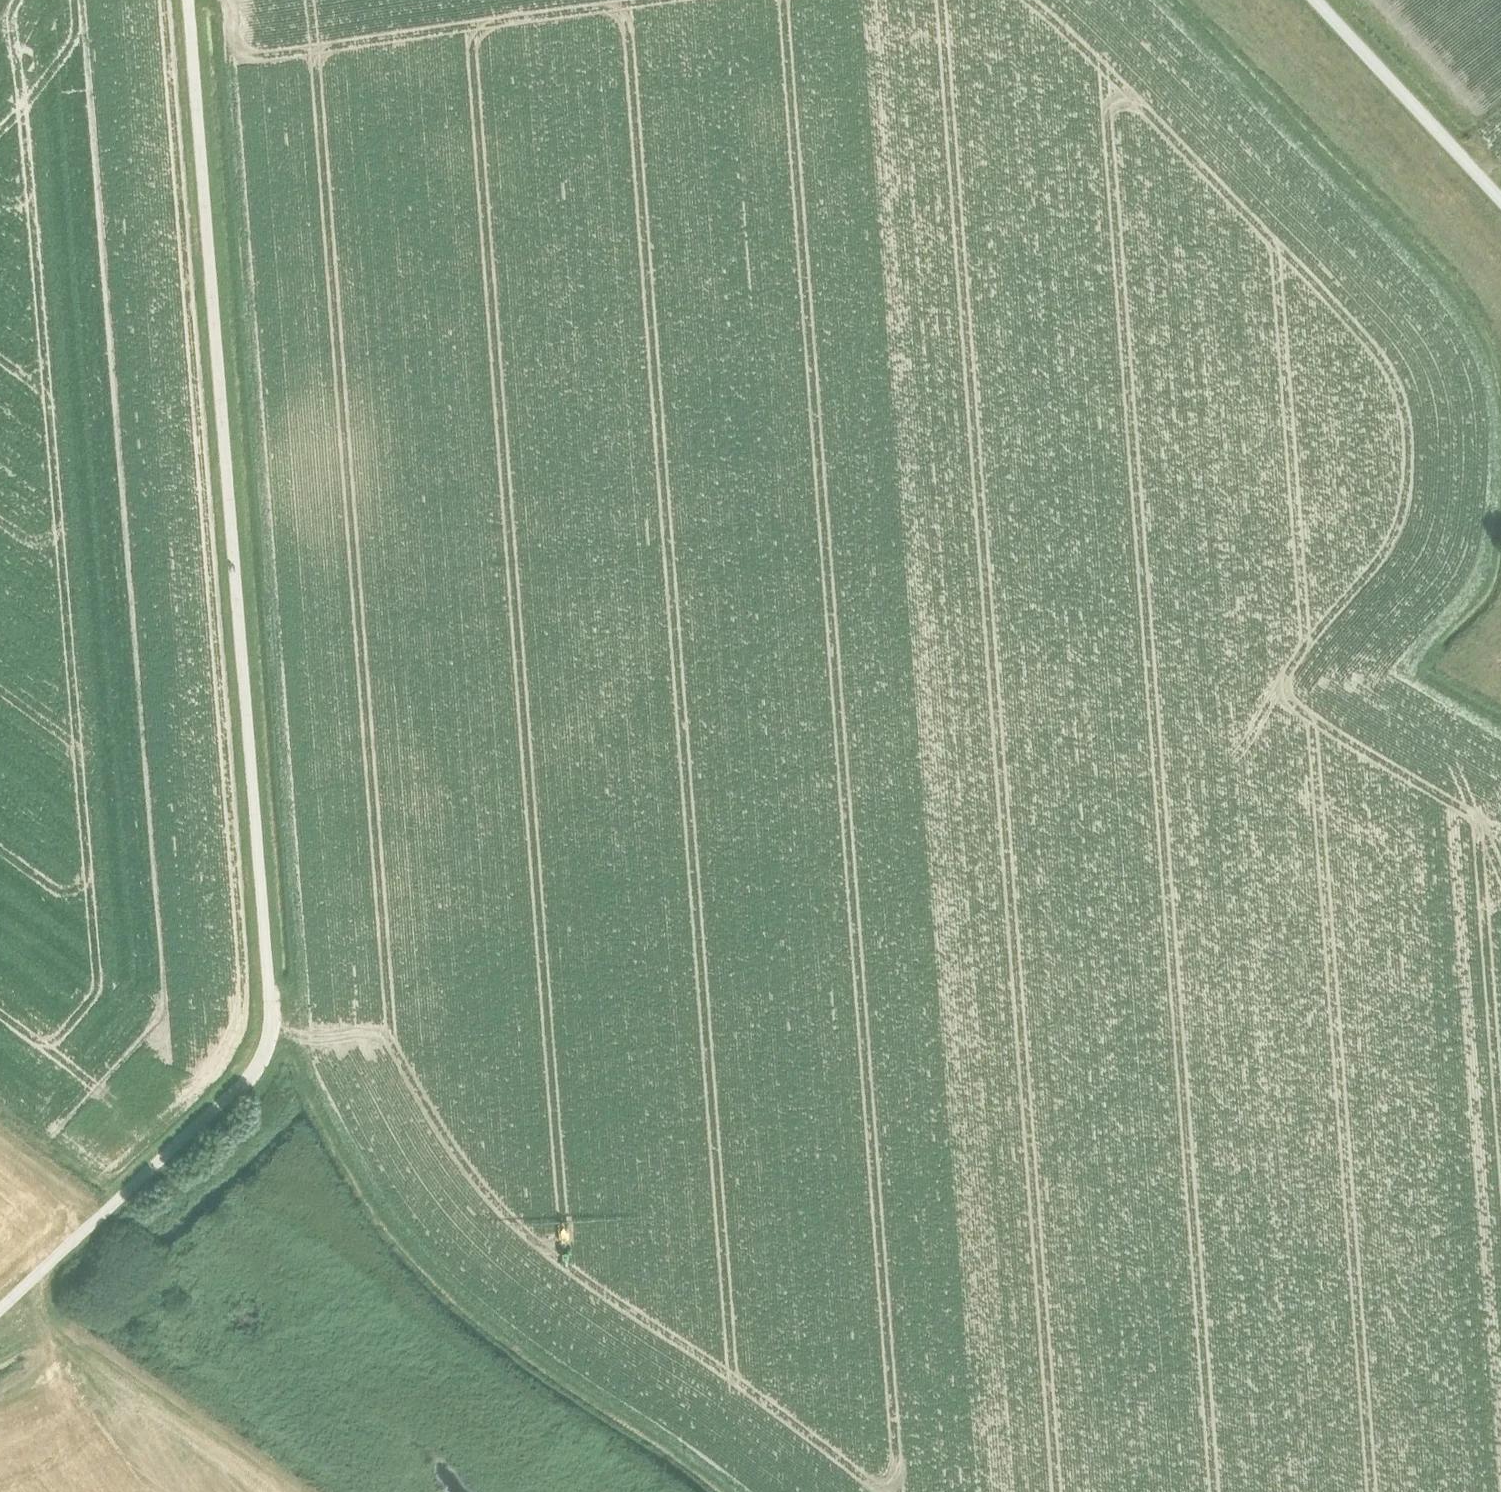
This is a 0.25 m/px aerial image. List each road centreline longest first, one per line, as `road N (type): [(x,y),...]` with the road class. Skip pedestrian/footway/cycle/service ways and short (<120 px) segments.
road 1 (unclassified): [(190,0),(268,1040),(238,1089),(0,1313)]
road 2 (unclassified): [(1500,199),(1317,0)]

